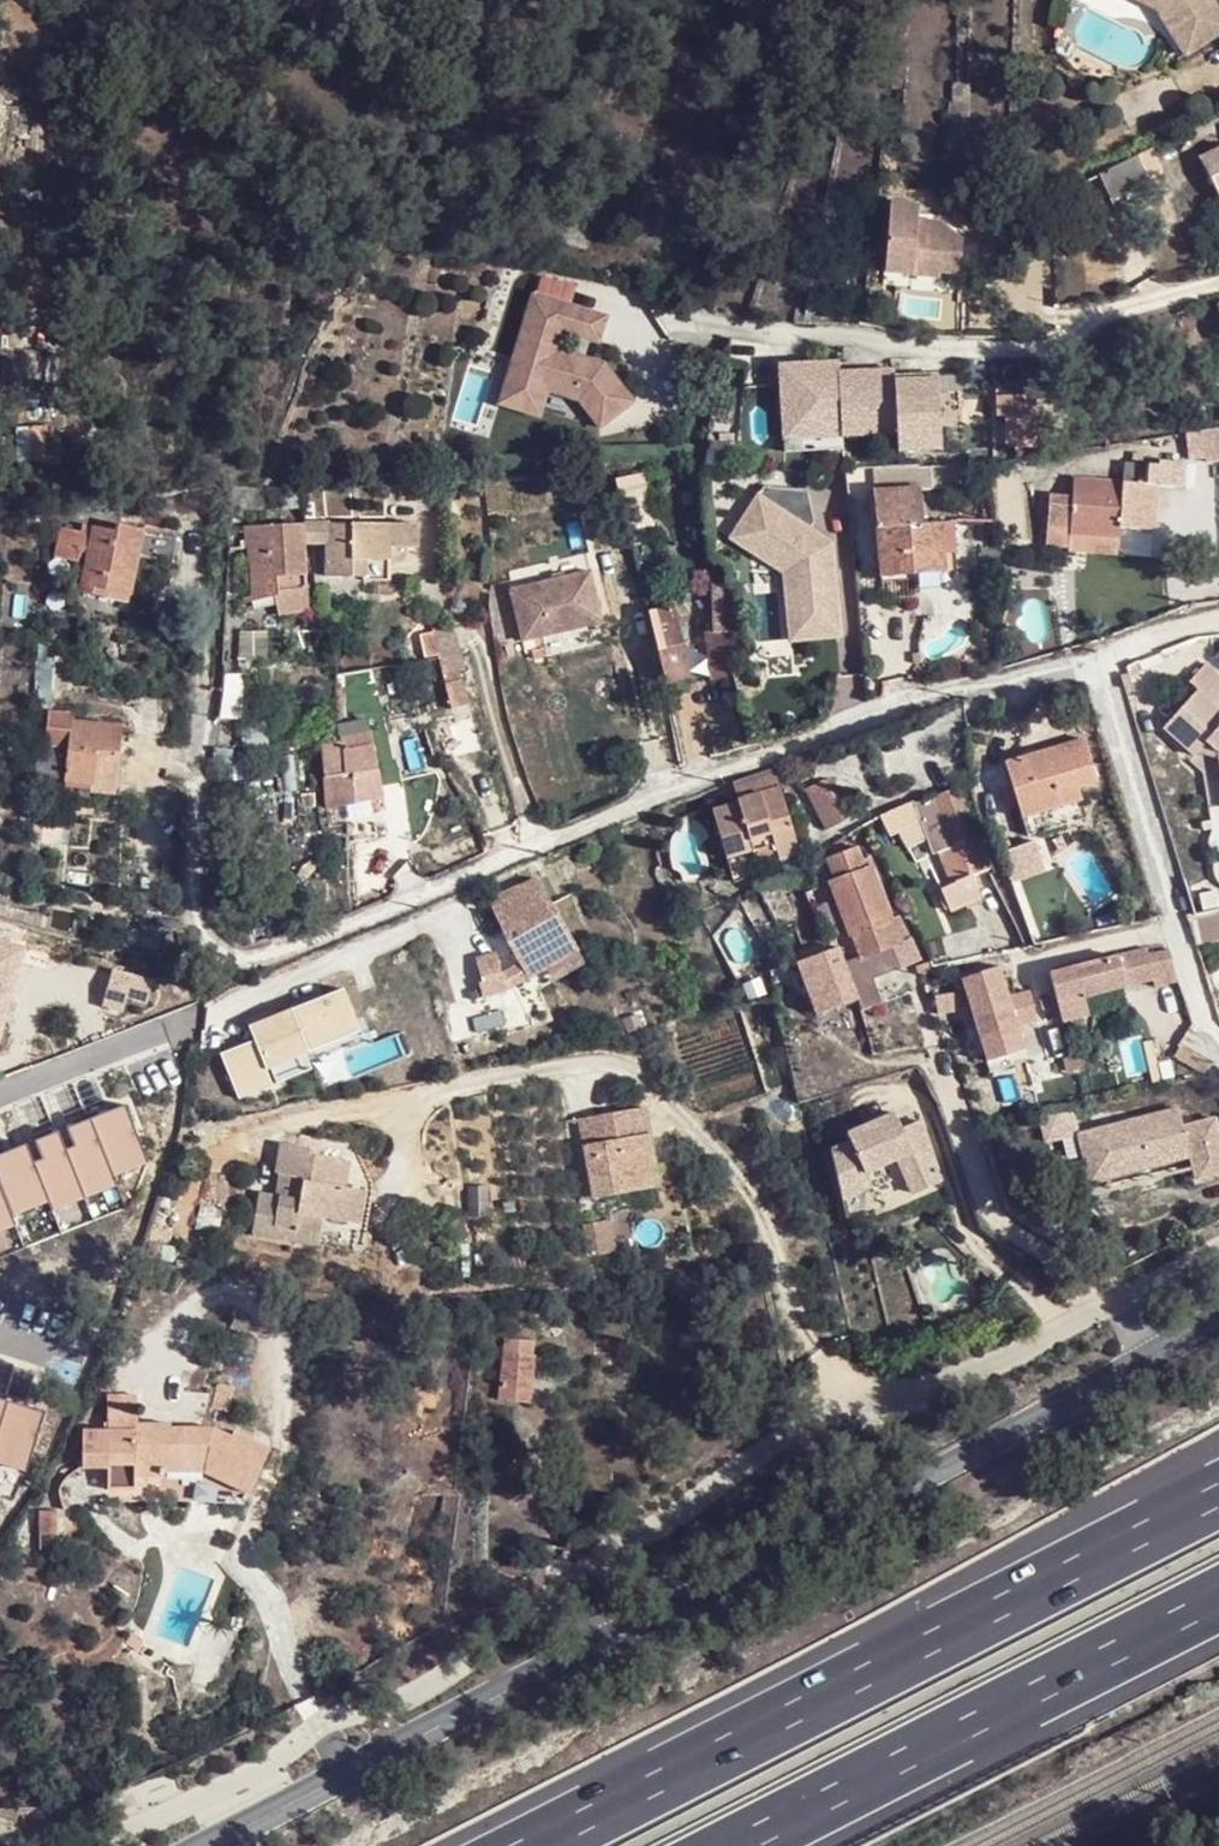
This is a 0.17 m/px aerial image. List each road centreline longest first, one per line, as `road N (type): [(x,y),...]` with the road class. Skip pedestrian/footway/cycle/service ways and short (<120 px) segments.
road 1 (residential): [(202,688),(193,916),(215,955),(243,963),(899,705),(1092,655)]
road 2 (residential): [(202,1845),(1152,1359)]
road 3 (motorway): [(1218,1492),(522,1845)]
road 4 (motorway): [(730,1845),(1218,1599)]
road 5 (track): [(1218,282),(1086,319),(1053,347),(740,332)]
road 6 (residential): [(1092,655),(1207,1030),(1218,1045)]
road 7 (residential): [(1152,1359),(1126,1310),(1113,1305),(965,1371),(846,1403)]
road 8 (residential): [(0,1094),(201,1013)]
road 9 (residential): [(1092,655),(1154,634),(1218,626)]

